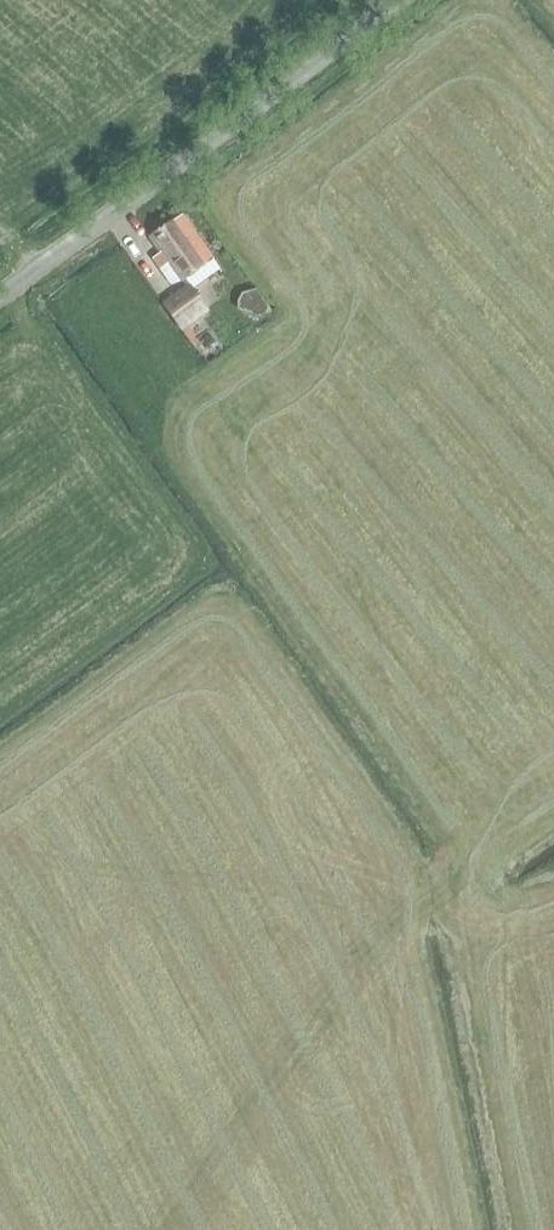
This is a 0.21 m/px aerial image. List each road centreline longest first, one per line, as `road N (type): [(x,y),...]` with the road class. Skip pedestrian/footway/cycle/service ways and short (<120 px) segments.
road 1 (tertiary): [(0,283),(384,0)]

